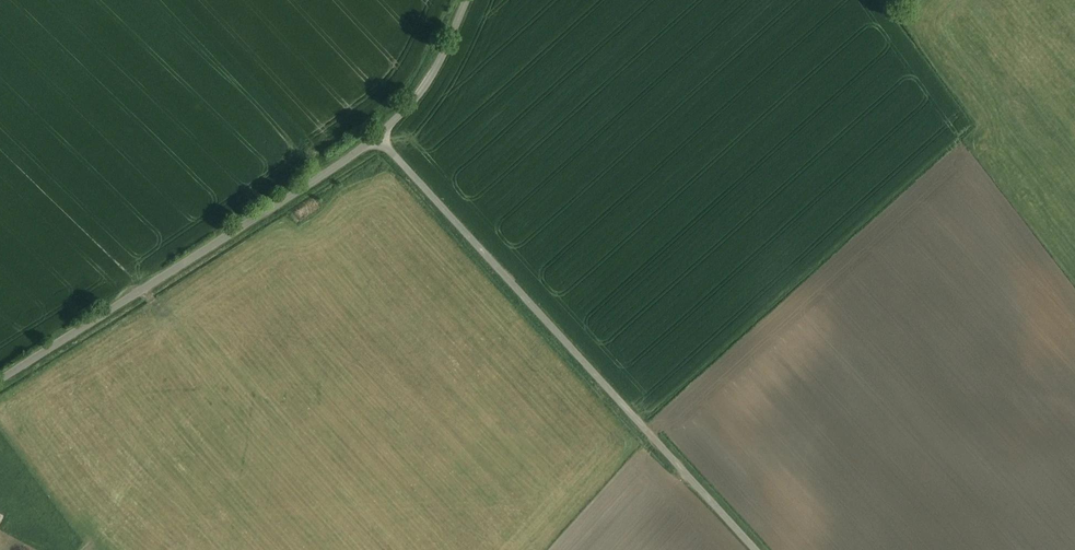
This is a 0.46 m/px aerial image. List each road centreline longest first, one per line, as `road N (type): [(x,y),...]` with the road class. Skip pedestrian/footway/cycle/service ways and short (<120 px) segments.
road 1 (unclassified): [(467,0),(418,97),(380,136),(0,381)]

